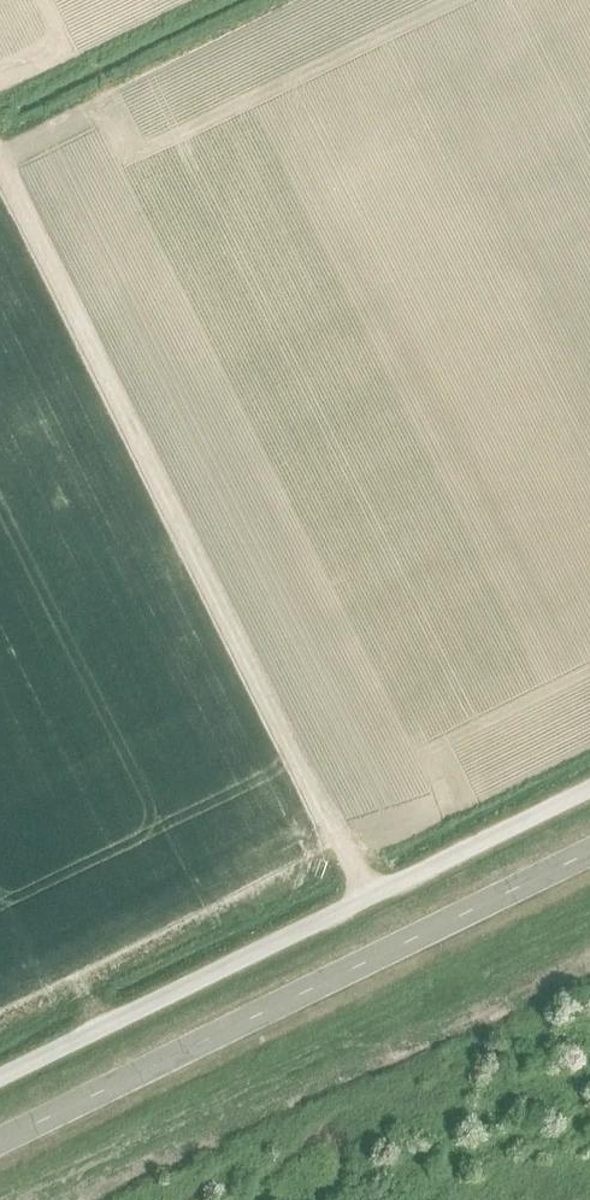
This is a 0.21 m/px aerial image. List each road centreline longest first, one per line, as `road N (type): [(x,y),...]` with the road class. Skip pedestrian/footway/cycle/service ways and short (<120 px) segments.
road 1 (track): [(371,896),(319,808),(0,162)]
road 2 (unclassified): [(0,1083),(589,787)]
road 3 (unclassified): [(0,1139),(589,845)]

